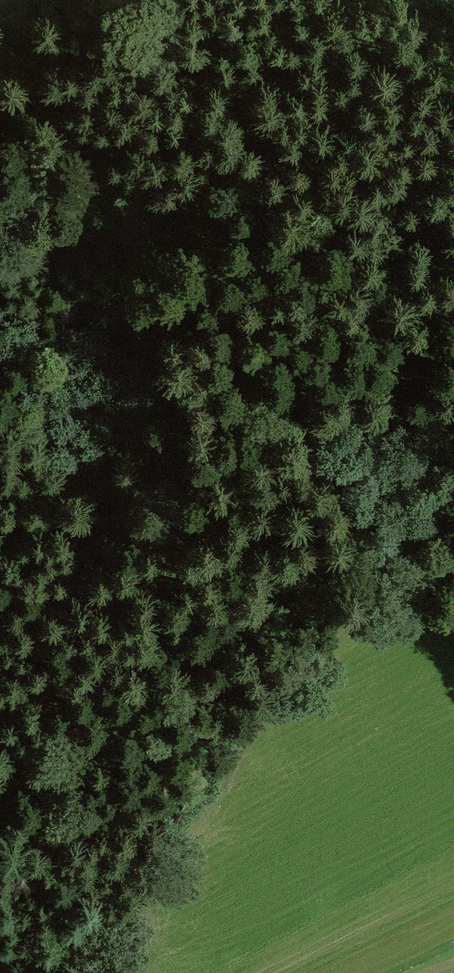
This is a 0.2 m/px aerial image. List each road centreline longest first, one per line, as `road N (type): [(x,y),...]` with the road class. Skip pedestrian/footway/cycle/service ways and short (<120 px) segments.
road 1 (track): [(453,527),(353,512),(26,91),(0,44)]
road 2 (track): [(0,704),(56,672),(135,577),(178,488),(157,374),(121,273),(135,231)]

